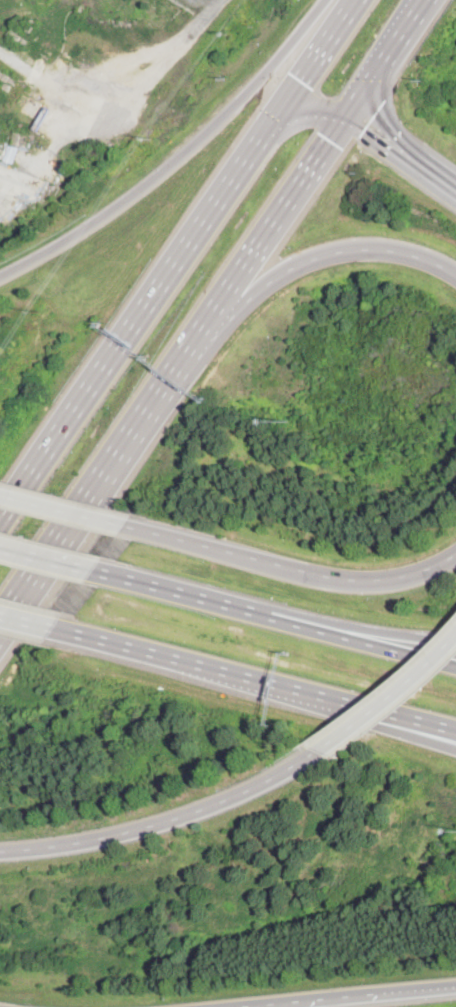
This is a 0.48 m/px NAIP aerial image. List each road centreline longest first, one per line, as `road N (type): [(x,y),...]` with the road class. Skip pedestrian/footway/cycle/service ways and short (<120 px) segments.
road 1 (trunk): [(280,112),(0,518)]
road 2 (motorway): [(324,0),(218,121),(127,202),(0,278)]
road 3 (motorway): [(455,666),(96,574)]
road 4 (motorway): [(164,391),(248,301),(296,265),(377,248),(455,273)]
road 5 (motorway): [(455,555),(408,575),(347,580),(126,525)]
road 6 (motorway): [(0,851),(150,827),(245,792),(318,752)]
road 7 (trunk): [(164,391),(351,114)]
road 8 (trunk): [(0,629),(164,391)]
road 9 (motorway): [(68,631),(320,698)]
road 10 (motorway): [(455,641),(208,602)]
road 11 (motorway): [(236,1006),(455,985)]
road 12 (motorway): [(318,752),(455,640)]
road 13 (motorway): [(320,698),(455,746)]
road 14 (motorway): [(320,698),(455,733)]
road 15 (trunk): [(351,114),(429,0)]
road 16 (trunk): [(356,0),(280,112)]
road 17 (motorway): [(126,525),(0,493)]
road 18 (motorway): [(455,190),(351,114)]

